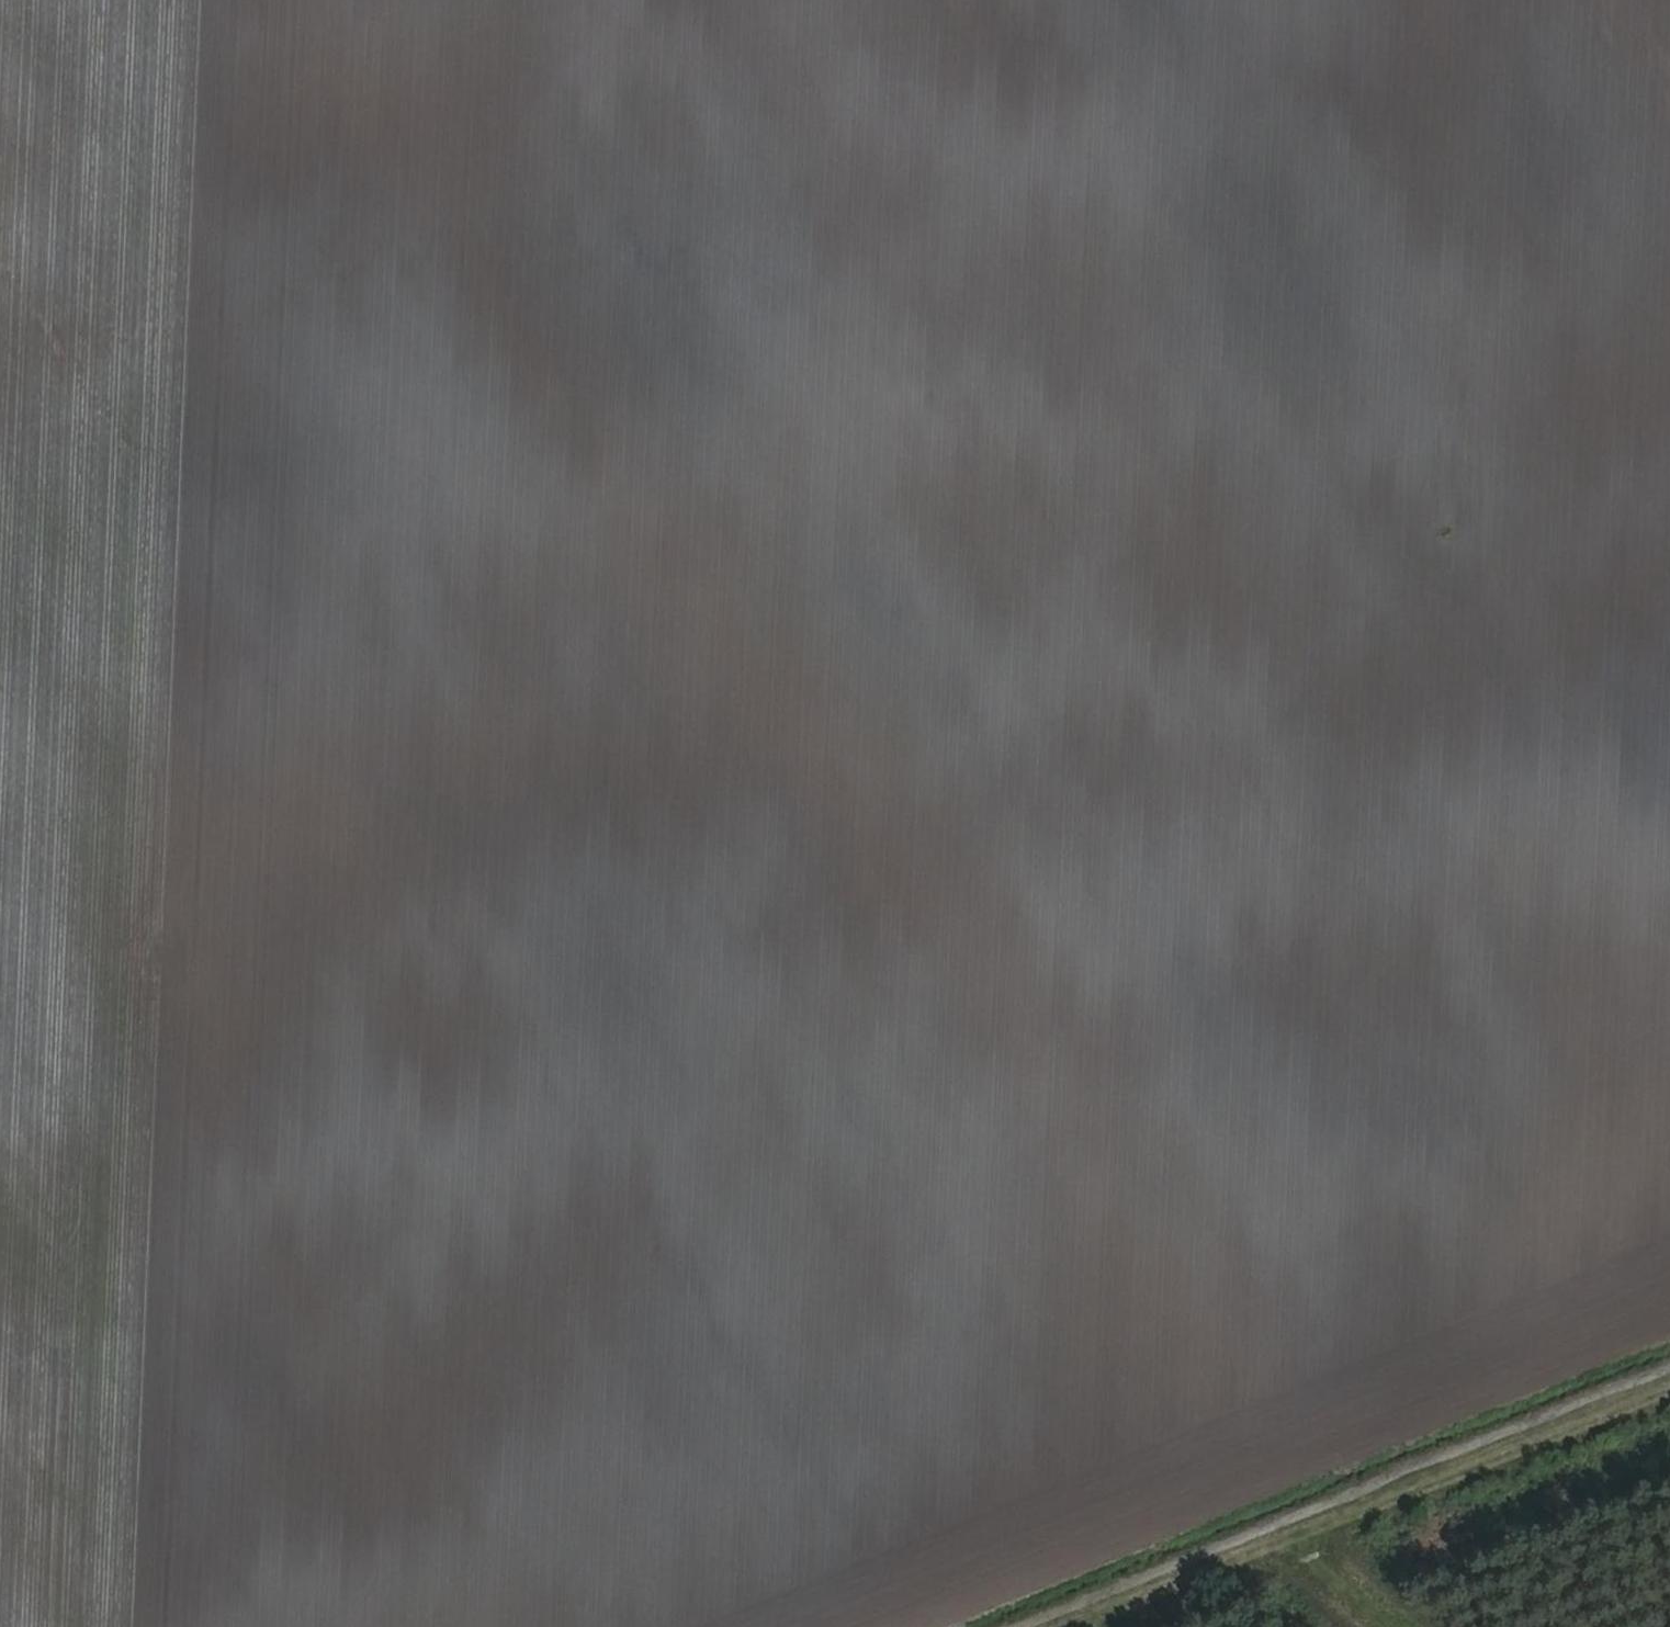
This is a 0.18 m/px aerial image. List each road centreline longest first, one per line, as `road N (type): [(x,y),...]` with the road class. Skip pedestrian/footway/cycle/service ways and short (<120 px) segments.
road 1 (track): [(1669,1364),(1026,1626)]
road 2 (track): [(1398,1626),(1276,1525)]

